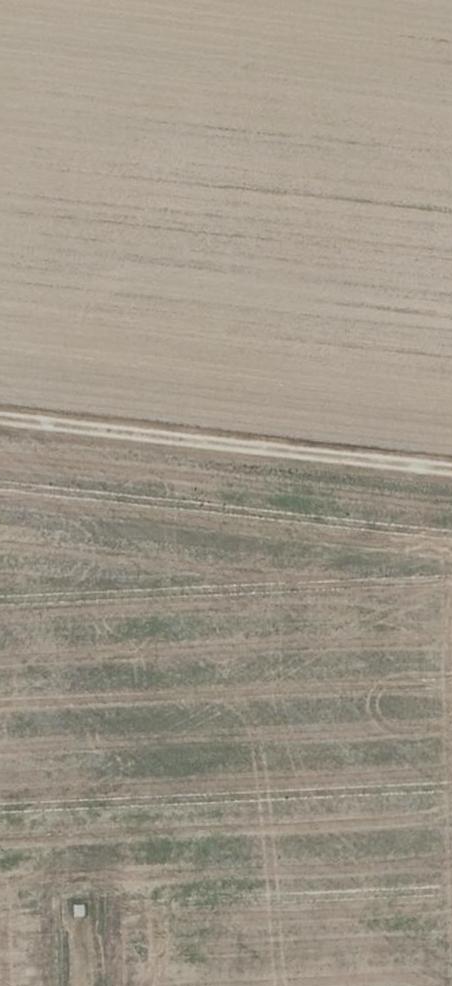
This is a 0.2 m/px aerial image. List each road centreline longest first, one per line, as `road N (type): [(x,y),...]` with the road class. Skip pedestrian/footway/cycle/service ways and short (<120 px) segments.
road 1 (track): [(451,469),(0,418)]

